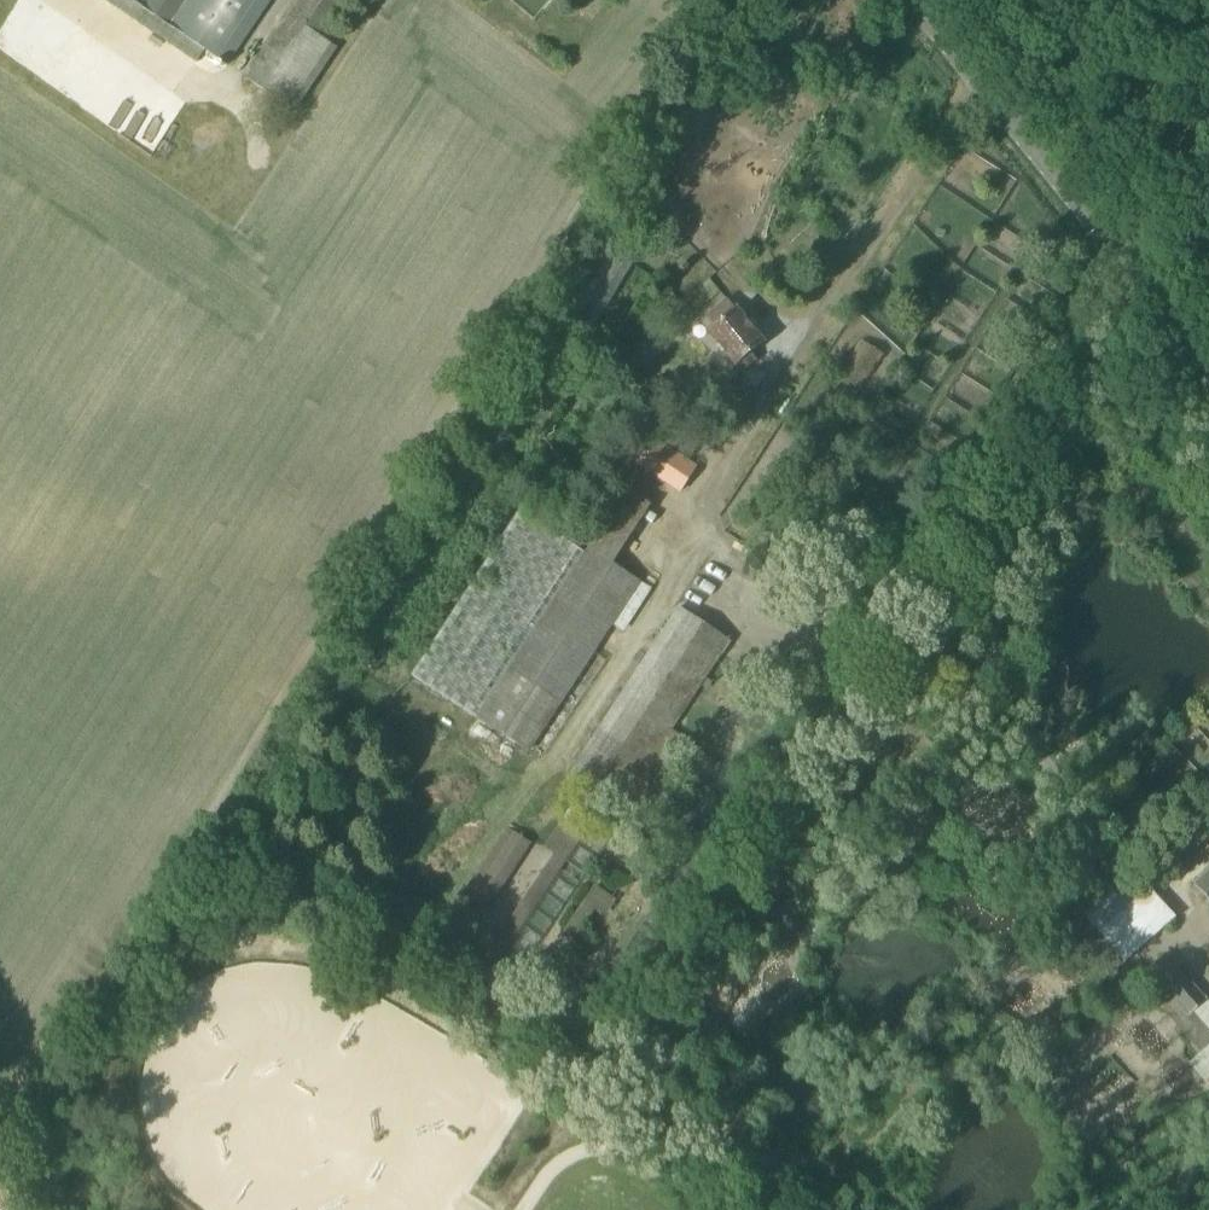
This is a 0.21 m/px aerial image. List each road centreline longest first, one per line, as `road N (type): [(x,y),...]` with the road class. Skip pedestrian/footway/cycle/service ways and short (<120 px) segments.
road 1 (tertiary): [(1208,360),(915,0)]

